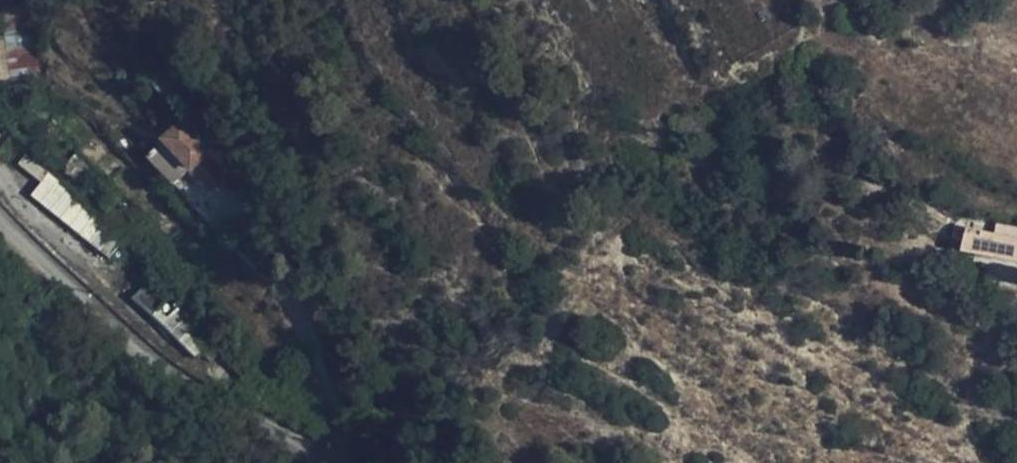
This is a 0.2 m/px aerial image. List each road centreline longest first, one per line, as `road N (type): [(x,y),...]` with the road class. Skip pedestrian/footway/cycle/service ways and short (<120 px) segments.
road 1 (residential): [(0,215),(146,357),(341,462)]

